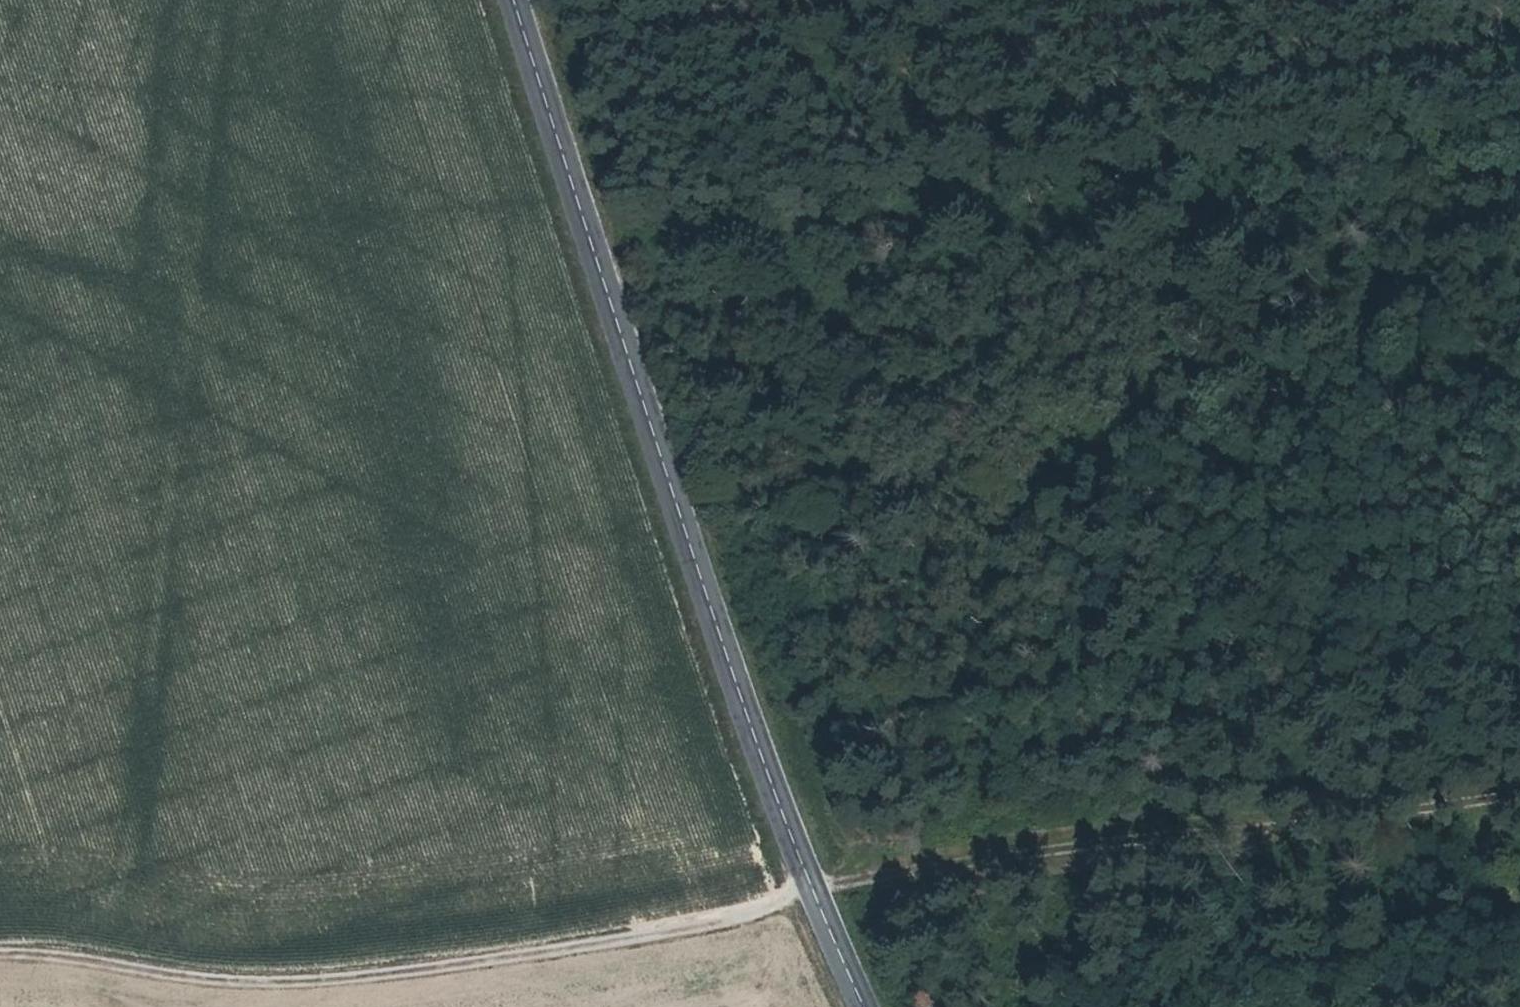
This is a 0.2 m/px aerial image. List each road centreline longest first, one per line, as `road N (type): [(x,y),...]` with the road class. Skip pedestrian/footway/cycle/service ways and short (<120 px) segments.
road 1 (track): [(1519,806),(910,875),(662,939),(347,981),(275,987),(75,958),(0,958)]
road 2 (tertiary): [(867,1006),(816,897),(529,0)]

